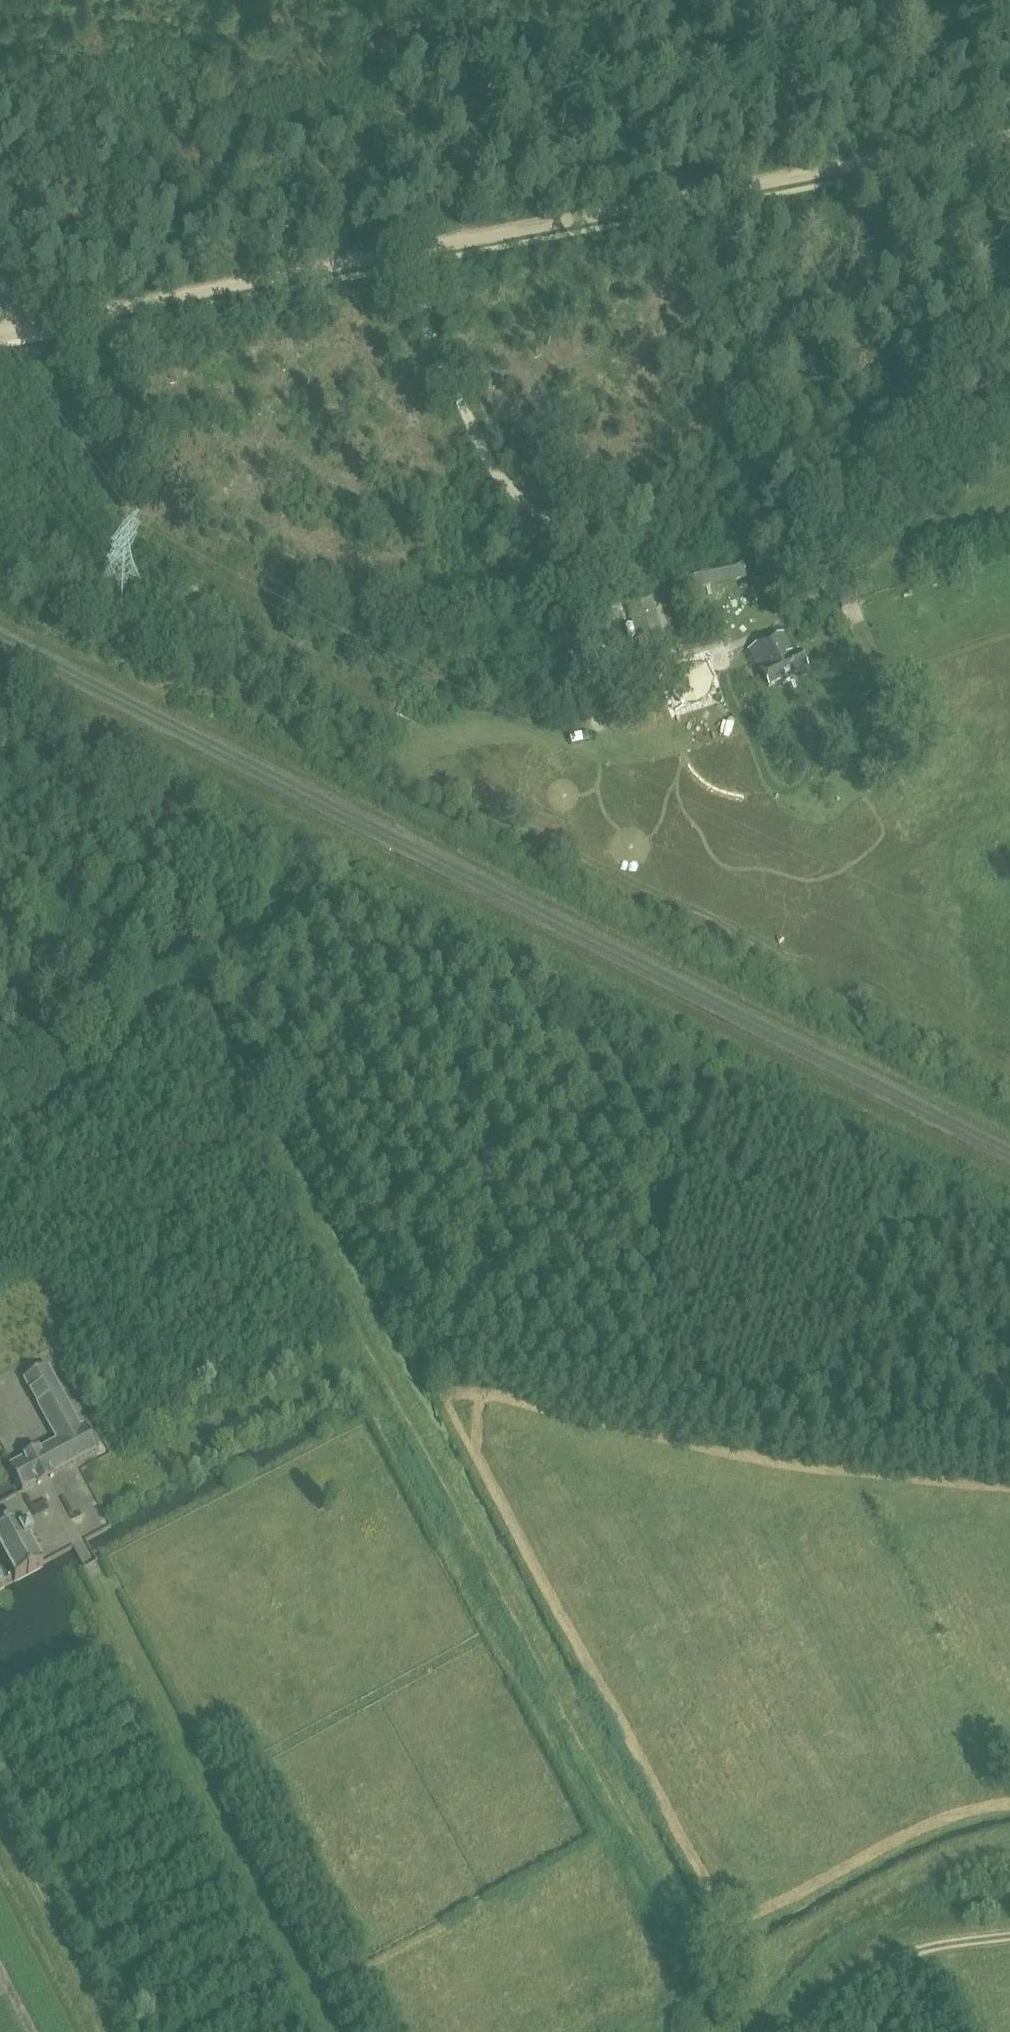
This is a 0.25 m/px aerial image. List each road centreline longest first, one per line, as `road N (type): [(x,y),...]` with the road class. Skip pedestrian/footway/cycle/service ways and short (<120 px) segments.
road 1 (track): [(0,1073),(47,1045),(122,980),(207,957),(238,993),(419,1329),(438,1344),(514,1380),(665,1420),(818,1451),(1009,1474)]
road 2 (track): [(1009,135),(0,332)]
road 3 (track): [(46,323),(126,488),(294,647),(434,734),(539,747),(591,742),(596,688),(630,568)]
road 4 (track): [(1009,477),(822,572),(752,596),(695,599),(518,499),(441,363),(402,265)]
road 5 (track): [(403,0),(473,123),(457,254)]
road 6 (track): [(1009,1936),(889,1957),(769,2031)]
road 7 (track): [(108,2031),(0,1827)]

